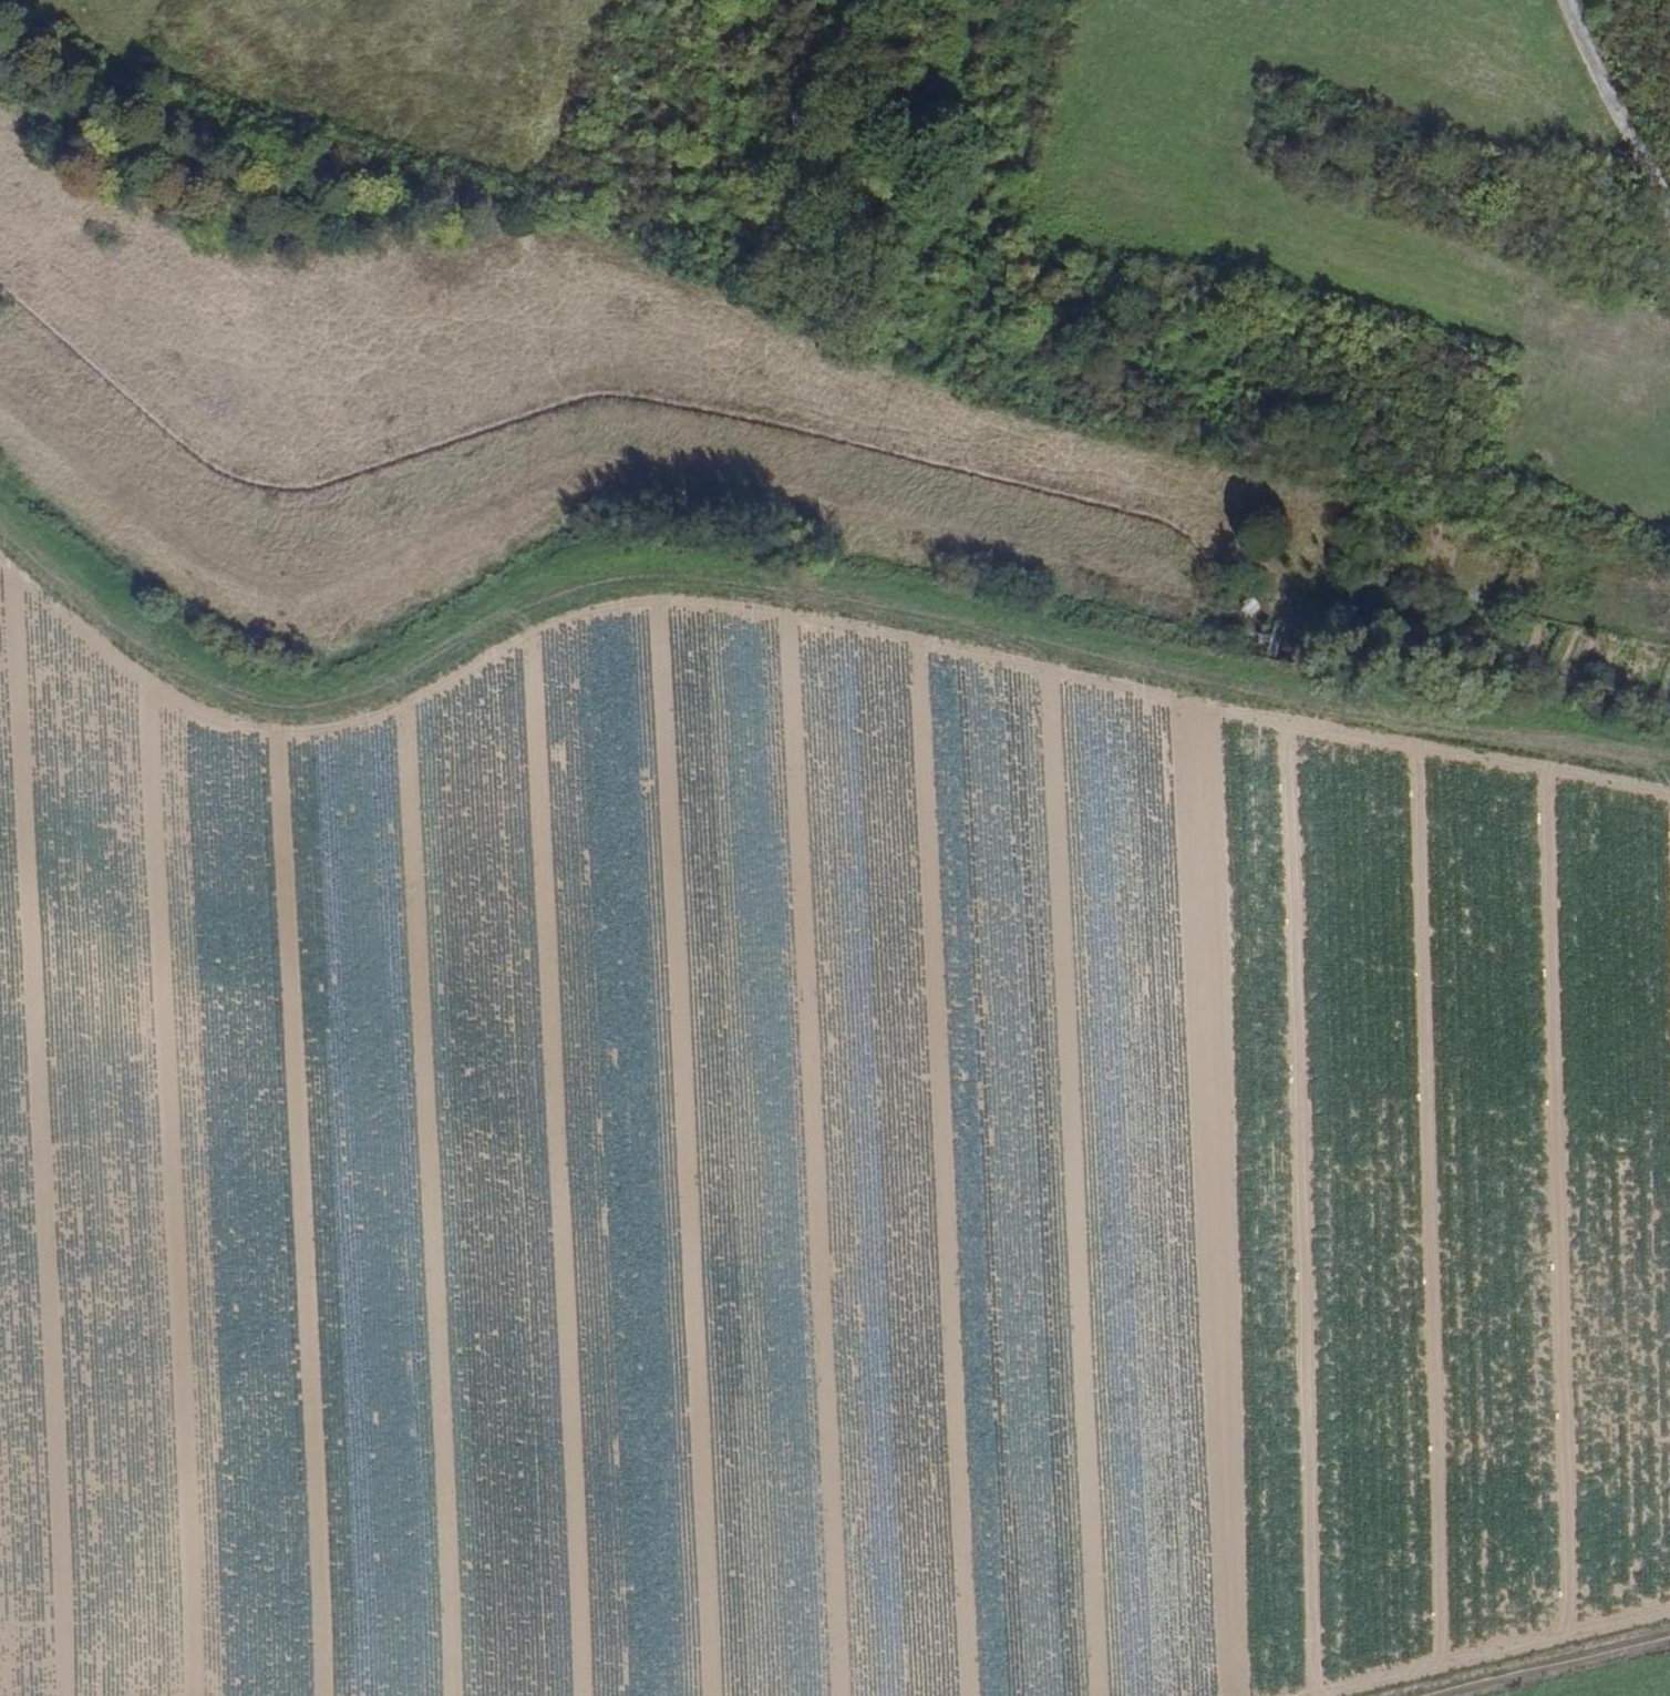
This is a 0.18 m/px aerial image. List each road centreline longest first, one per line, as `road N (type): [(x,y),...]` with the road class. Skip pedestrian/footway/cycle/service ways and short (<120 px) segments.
road 1 (track): [(1423,1695),(1669,1641)]
road 2 (track): [(1567,0),(1669,221)]

